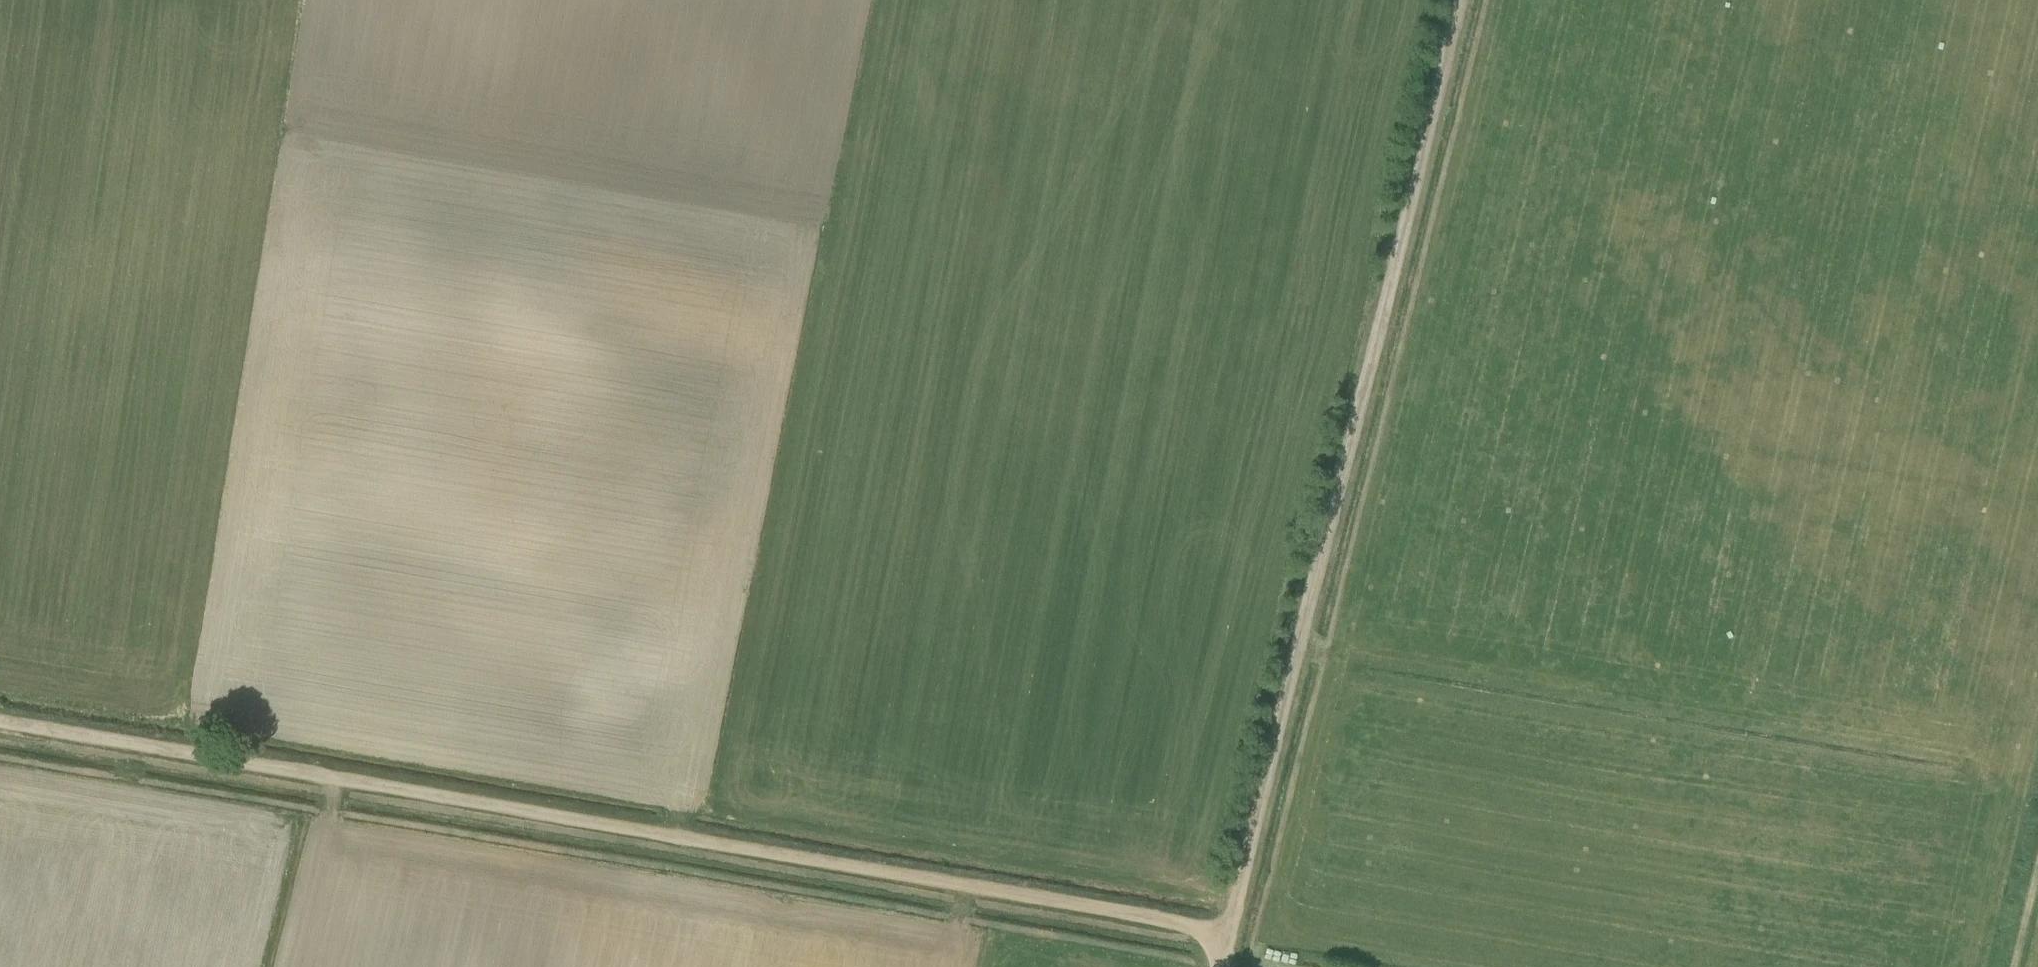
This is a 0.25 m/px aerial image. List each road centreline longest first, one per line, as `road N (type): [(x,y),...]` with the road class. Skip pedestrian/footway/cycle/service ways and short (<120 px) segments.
road 1 (track): [(0,713),(1230,927)]
road 2 (track): [(1459,0),(1230,927)]

